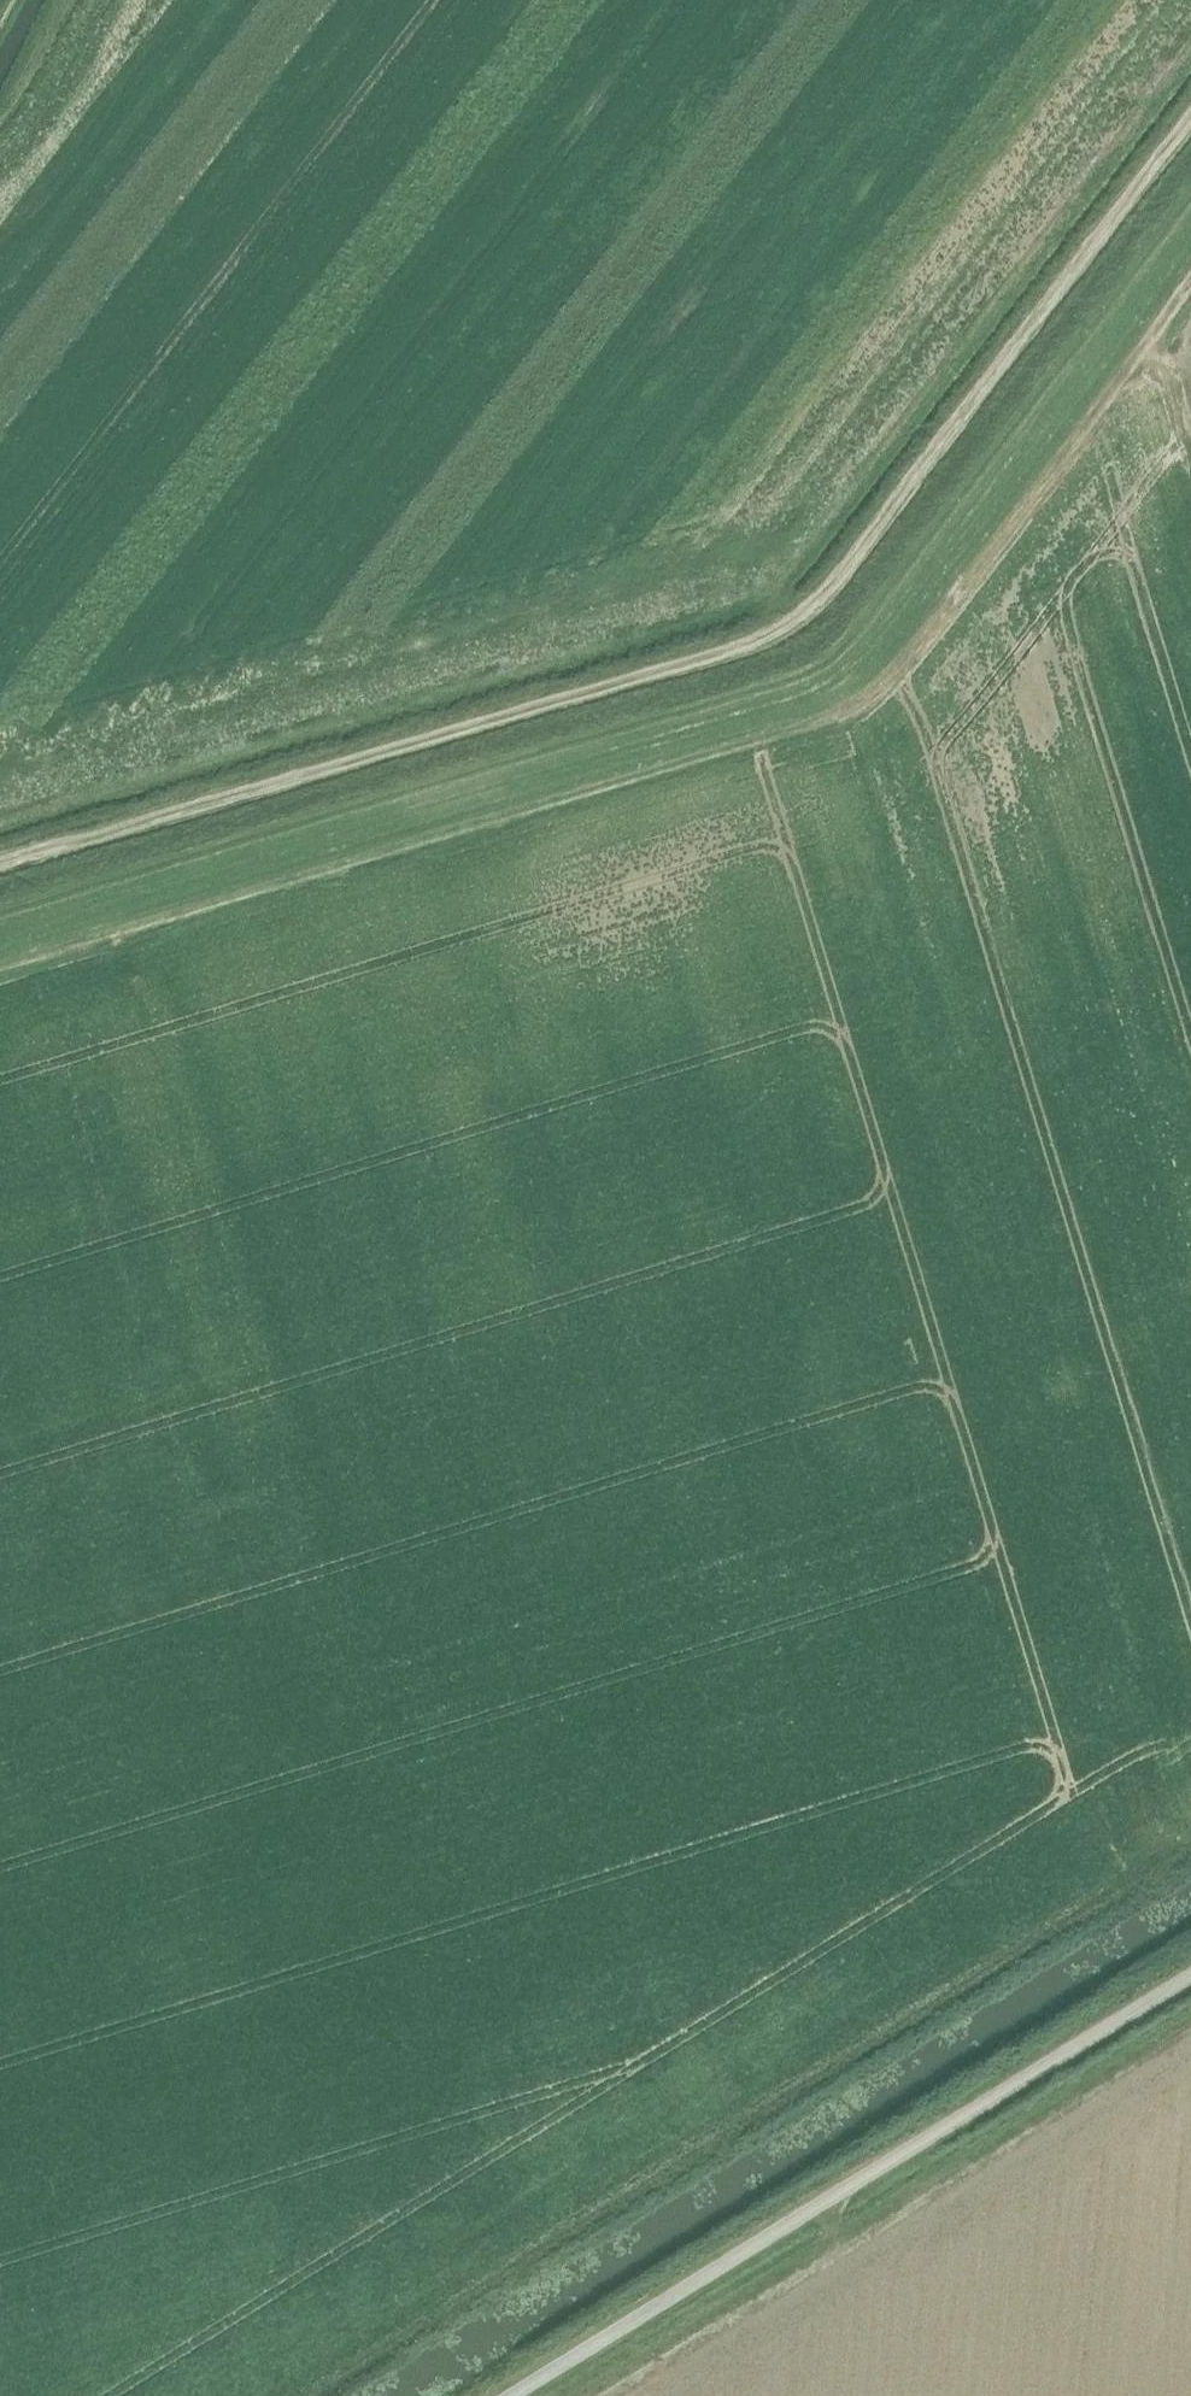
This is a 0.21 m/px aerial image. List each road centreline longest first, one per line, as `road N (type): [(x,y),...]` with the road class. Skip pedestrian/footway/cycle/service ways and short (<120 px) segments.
road 1 (track): [(0,862),(706,658),(798,618),(836,581),(1190,116)]
road 2 (unclassified): [(511,2395),(1190,1975)]

